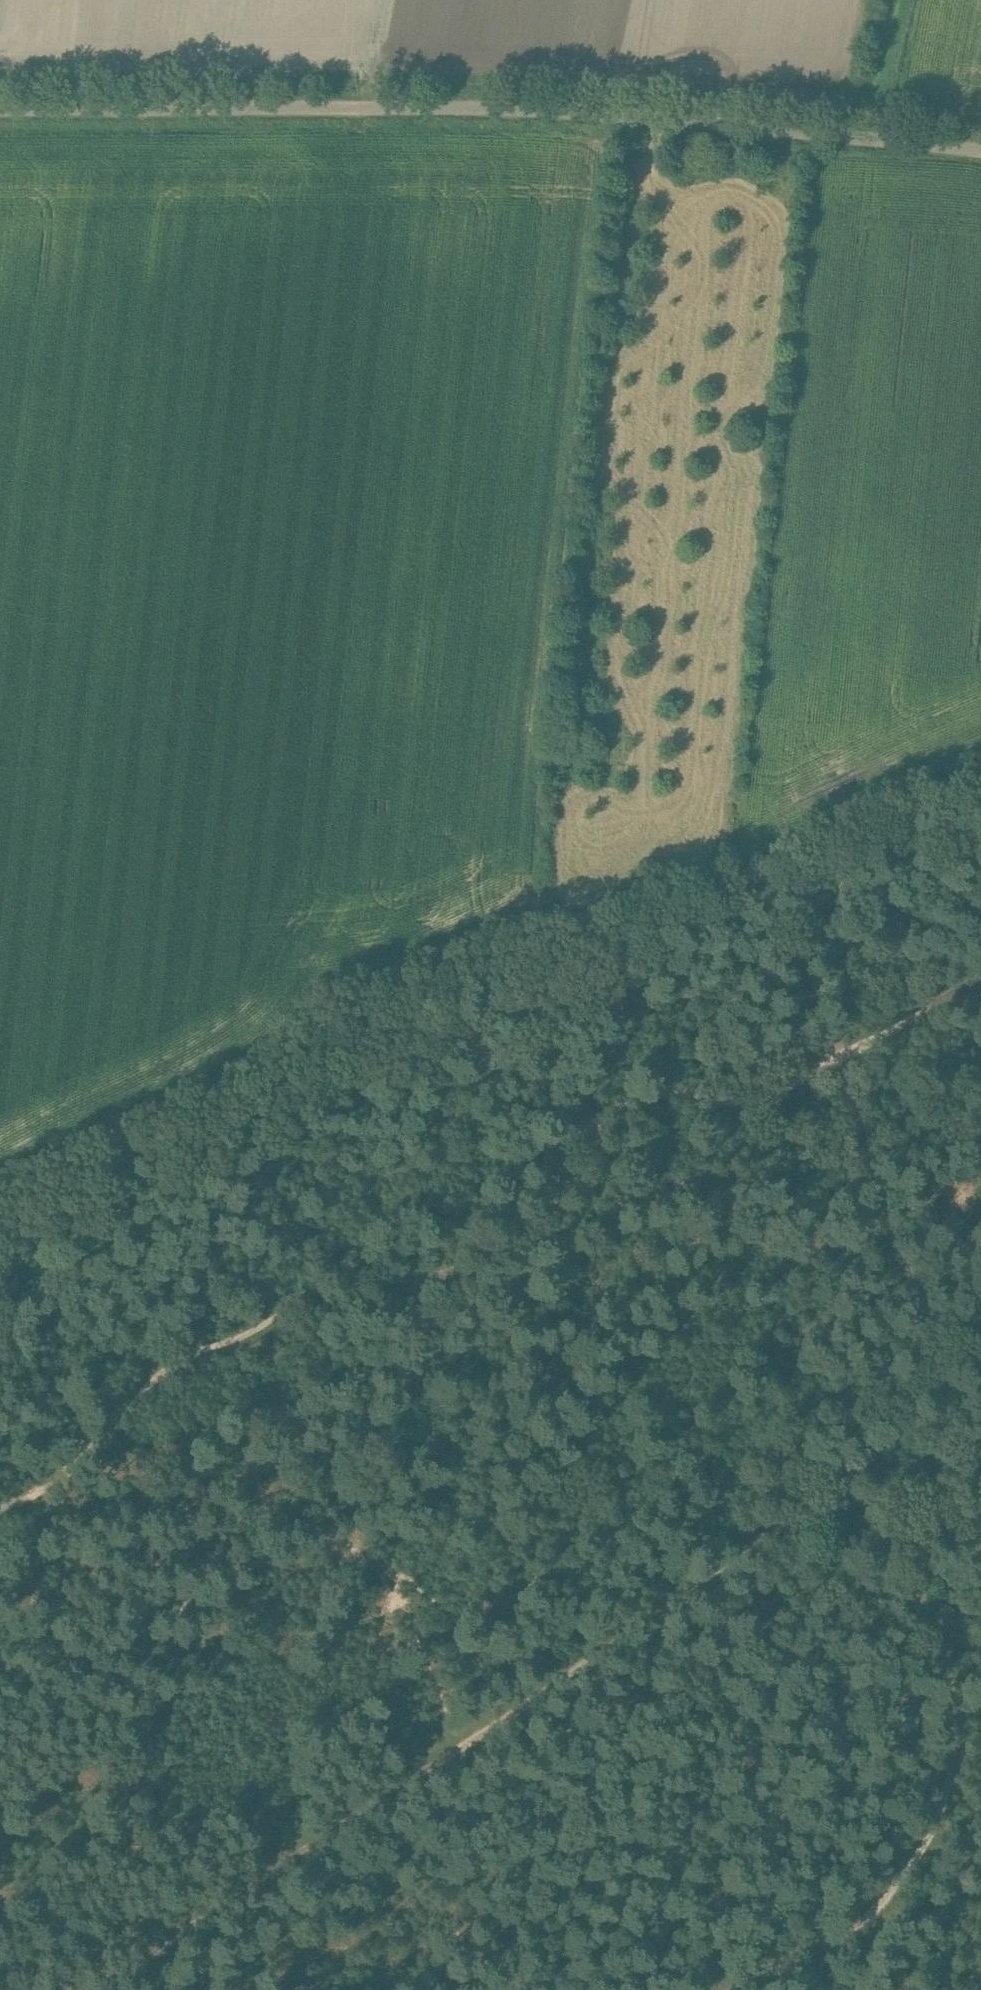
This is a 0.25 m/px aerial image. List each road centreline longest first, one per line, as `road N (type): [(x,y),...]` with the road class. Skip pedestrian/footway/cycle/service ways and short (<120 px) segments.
road 1 (unclassified): [(980,147),(575,116),(0,111)]
road 2 (track): [(907,1488),(803,1511),(82,1989)]

